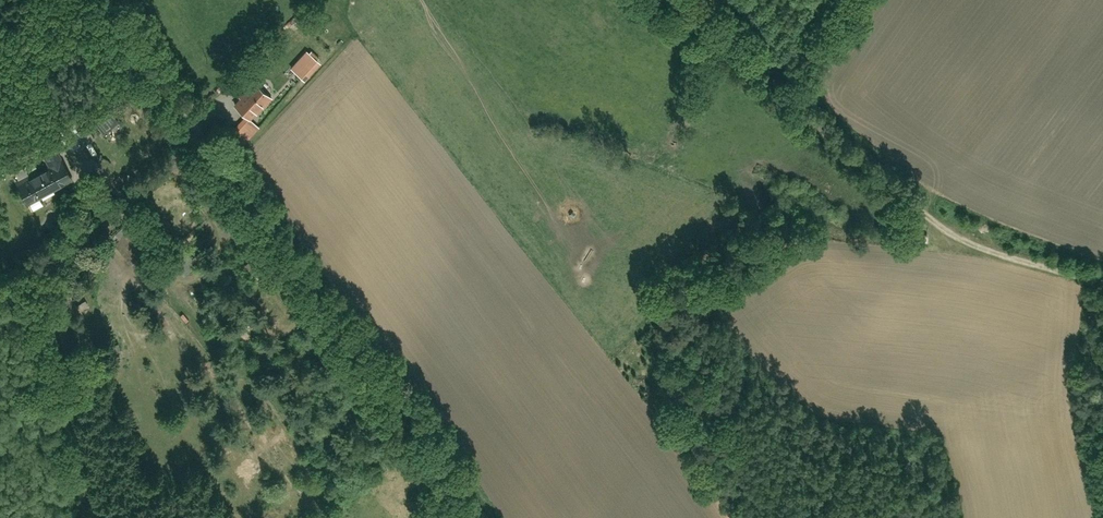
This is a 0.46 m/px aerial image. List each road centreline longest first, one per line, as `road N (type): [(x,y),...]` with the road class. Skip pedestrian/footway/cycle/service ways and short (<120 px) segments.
road 1 (track): [(674,0),(916,209),(965,242),(1102,288)]

